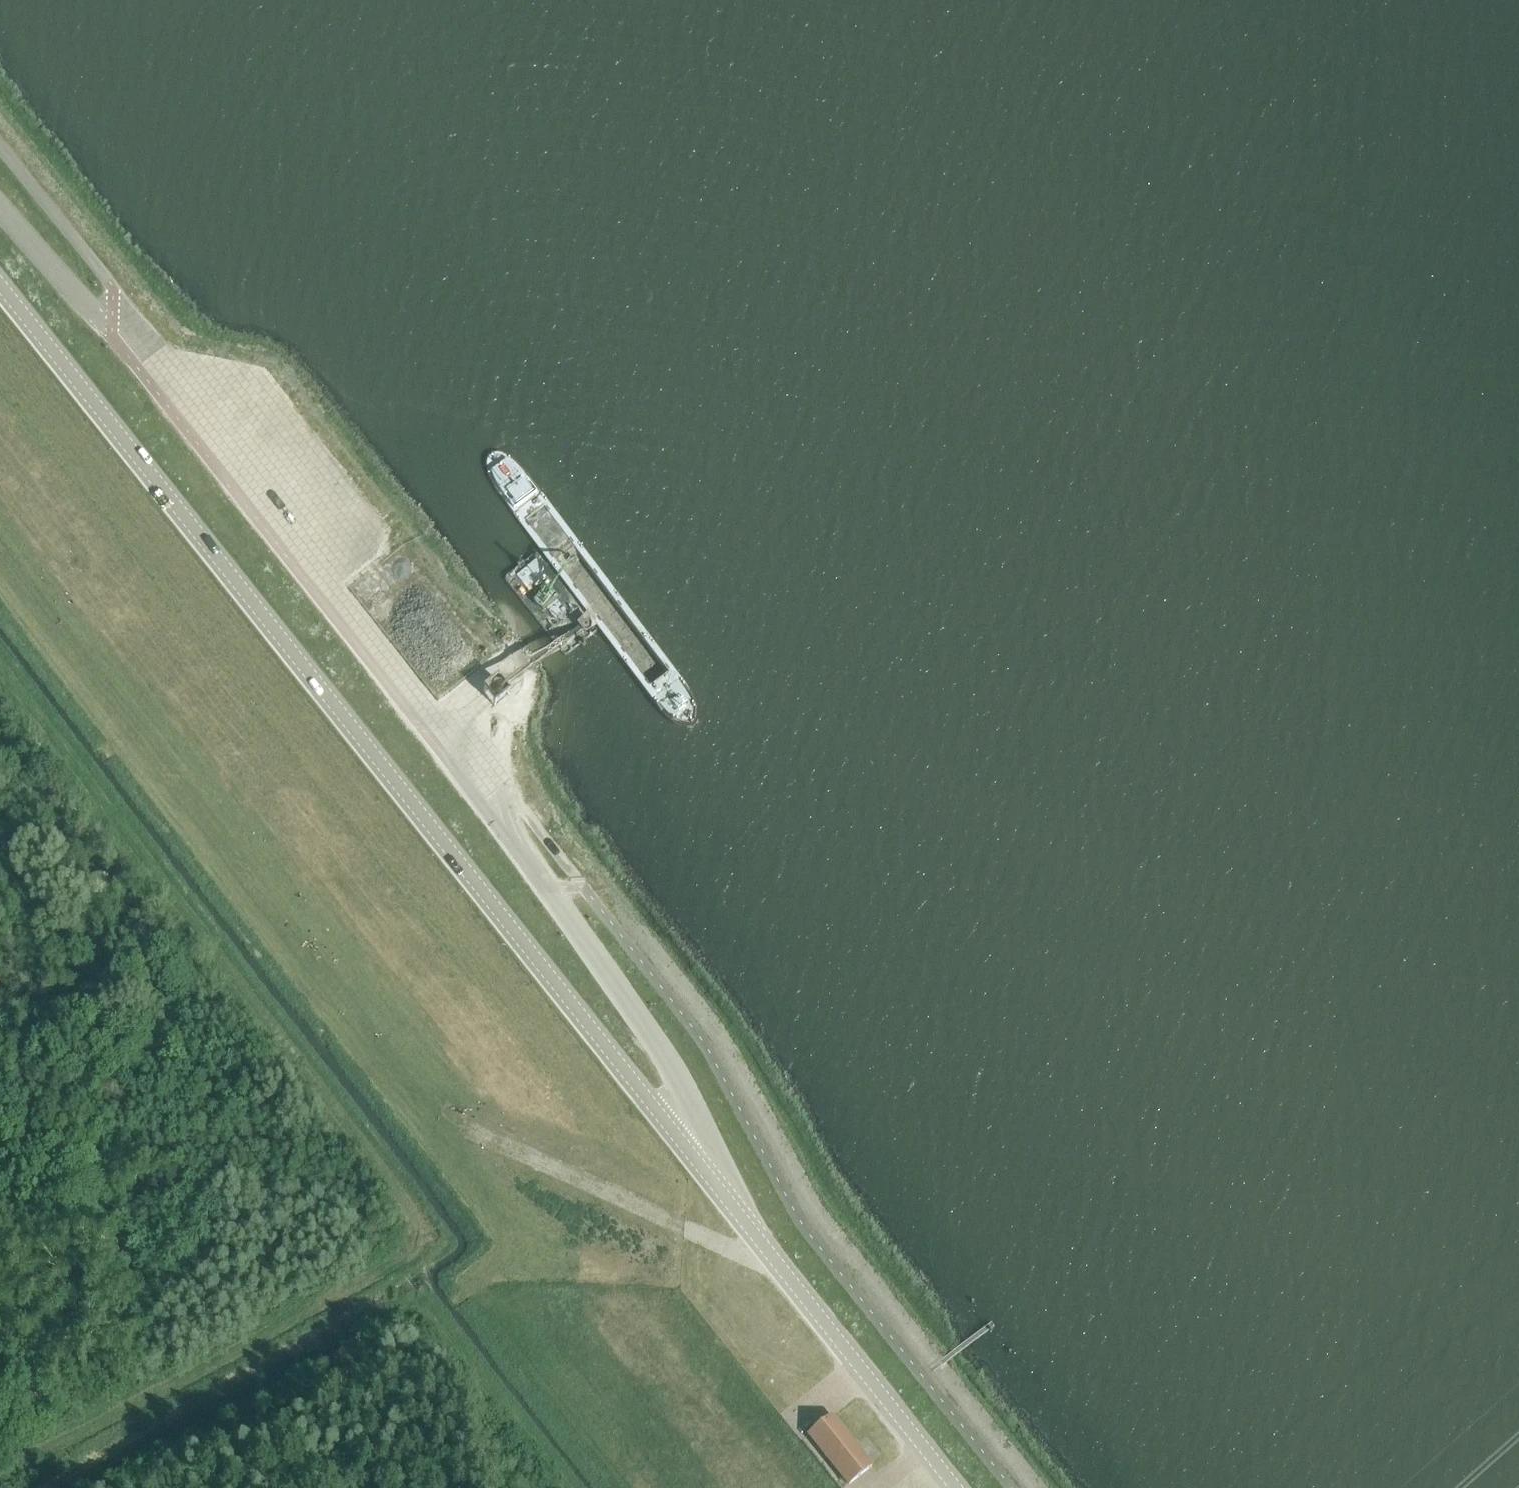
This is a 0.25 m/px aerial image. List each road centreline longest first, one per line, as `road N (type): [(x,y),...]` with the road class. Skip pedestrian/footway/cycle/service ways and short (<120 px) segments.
road 1 (unclassified): [(0,285),(698,1162)]
road 2 (unclassified): [(954,1487),(698,1162)]

